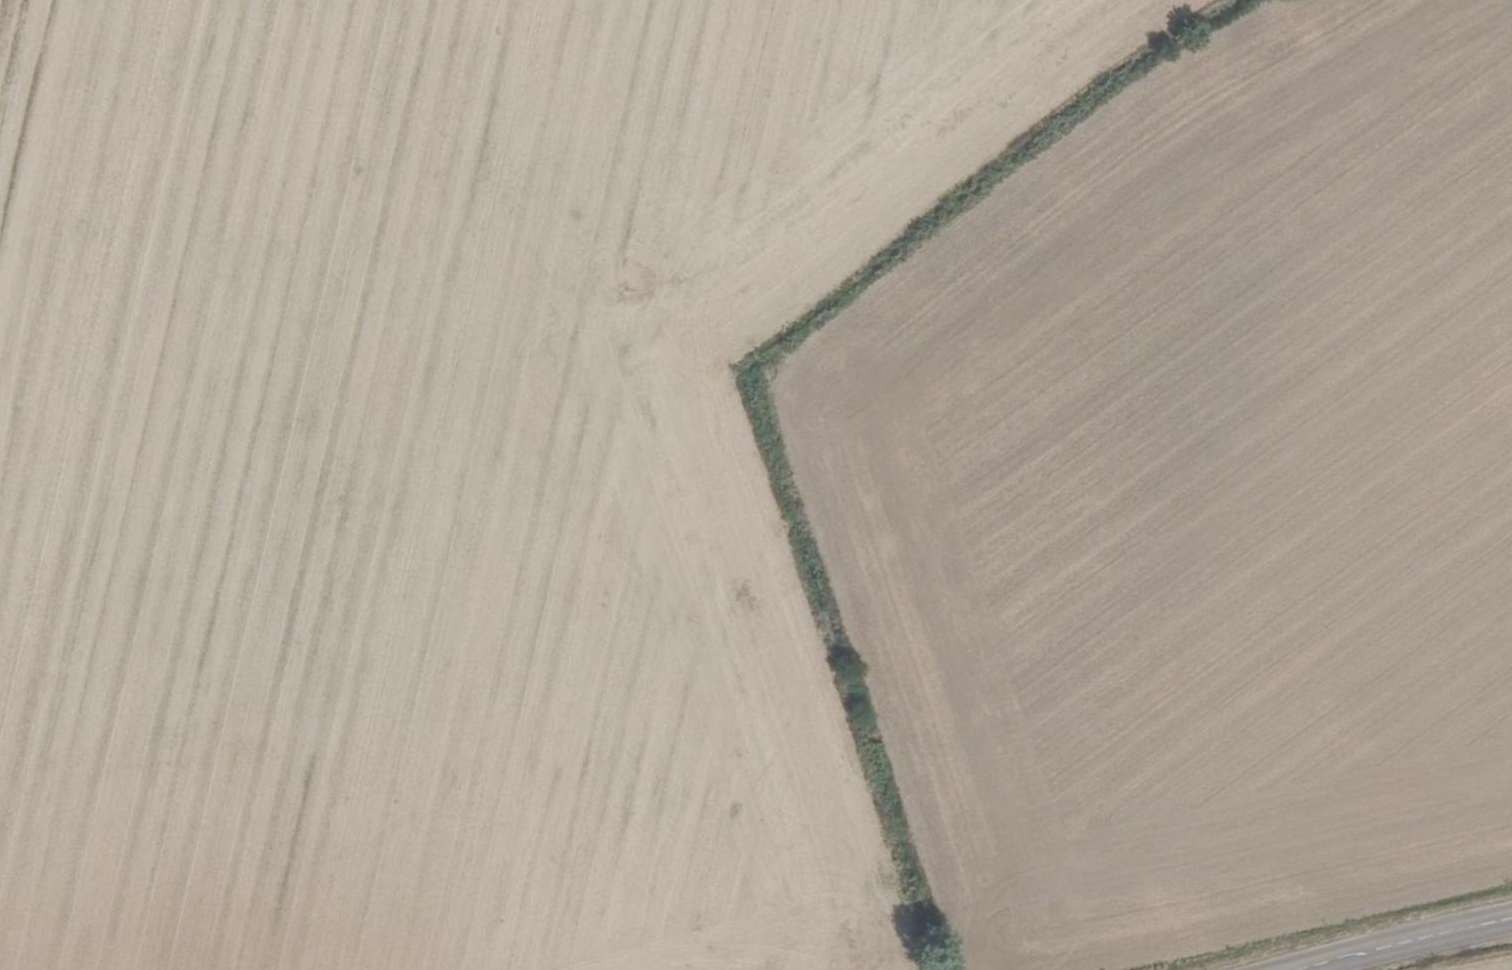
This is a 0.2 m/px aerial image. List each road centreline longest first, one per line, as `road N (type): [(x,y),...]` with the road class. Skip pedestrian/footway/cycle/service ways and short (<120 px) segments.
road 1 (primary): [(1511,925),(1320,969)]

